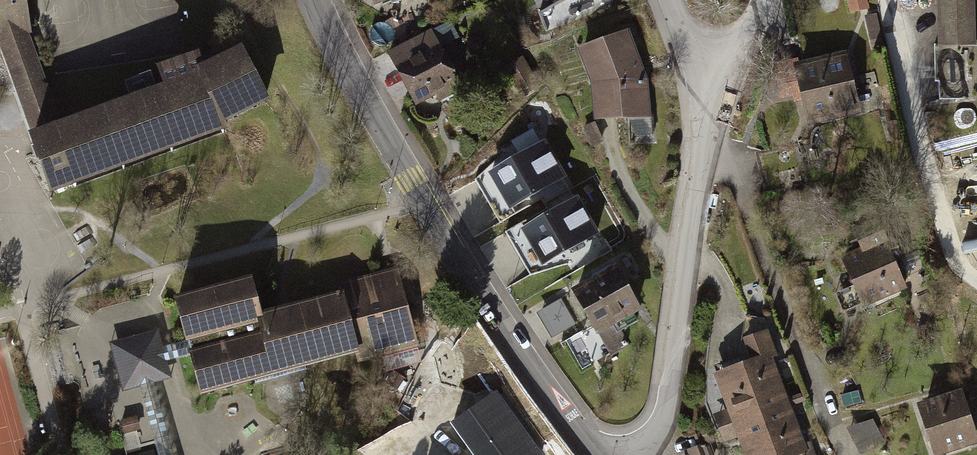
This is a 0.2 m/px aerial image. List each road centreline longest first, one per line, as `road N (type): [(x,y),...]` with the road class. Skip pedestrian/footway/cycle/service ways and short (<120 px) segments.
road 1 (tertiary): [(316,0),(412,178),(597,454)]
road 2 (residential): [(637,454),(662,429),(707,104)]
road 3 (residential): [(881,0),(959,266),(976,281)]

